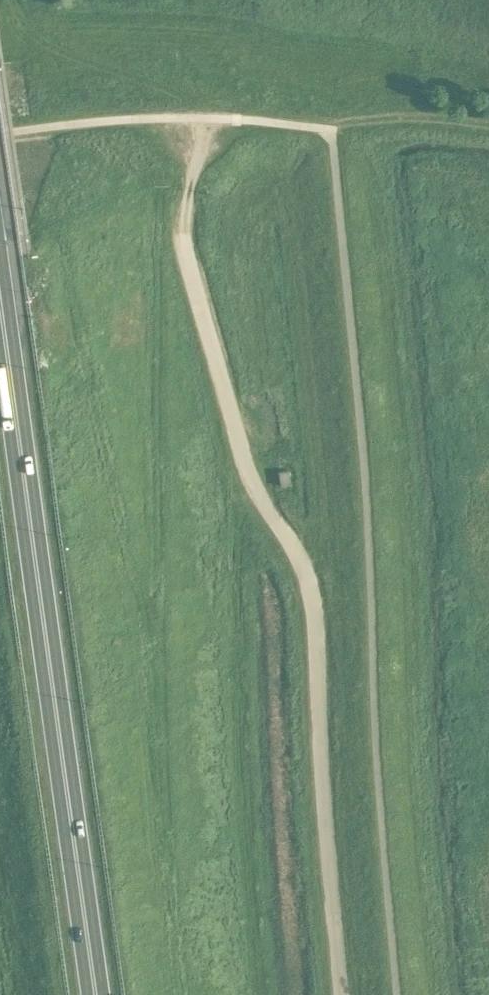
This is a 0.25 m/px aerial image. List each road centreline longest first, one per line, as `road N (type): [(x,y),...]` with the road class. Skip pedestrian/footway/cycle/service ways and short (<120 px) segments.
road 1 (unclassified): [(340,994),(313,619),(288,537),(242,455),(191,261),(188,195),(199,116)]
road 2 (trunk): [(94,994),(0,306)]

